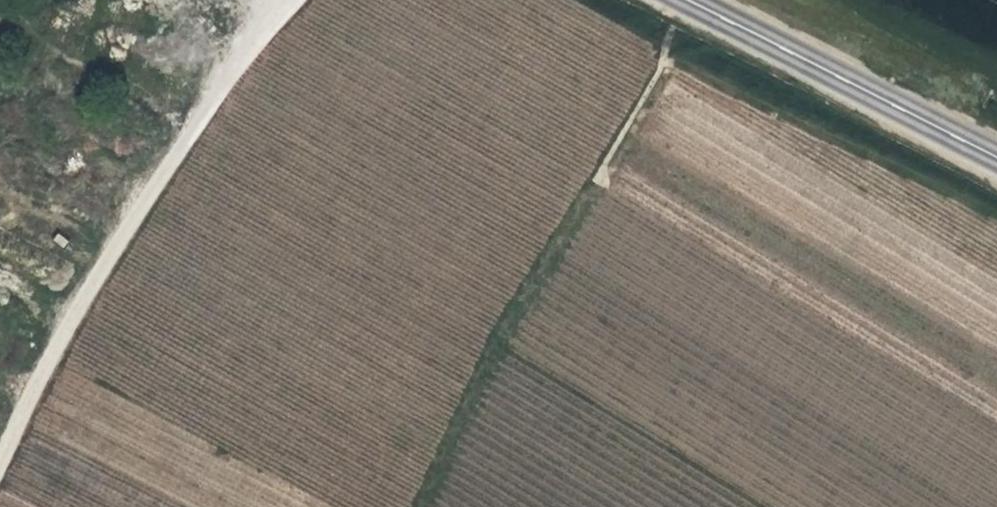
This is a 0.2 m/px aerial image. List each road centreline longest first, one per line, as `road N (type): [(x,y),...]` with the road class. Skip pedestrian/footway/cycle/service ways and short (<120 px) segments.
road 1 (track): [(0,458),(100,271),(226,75),(285,0)]
road 2 (secondary): [(996,156),(691,0)]

